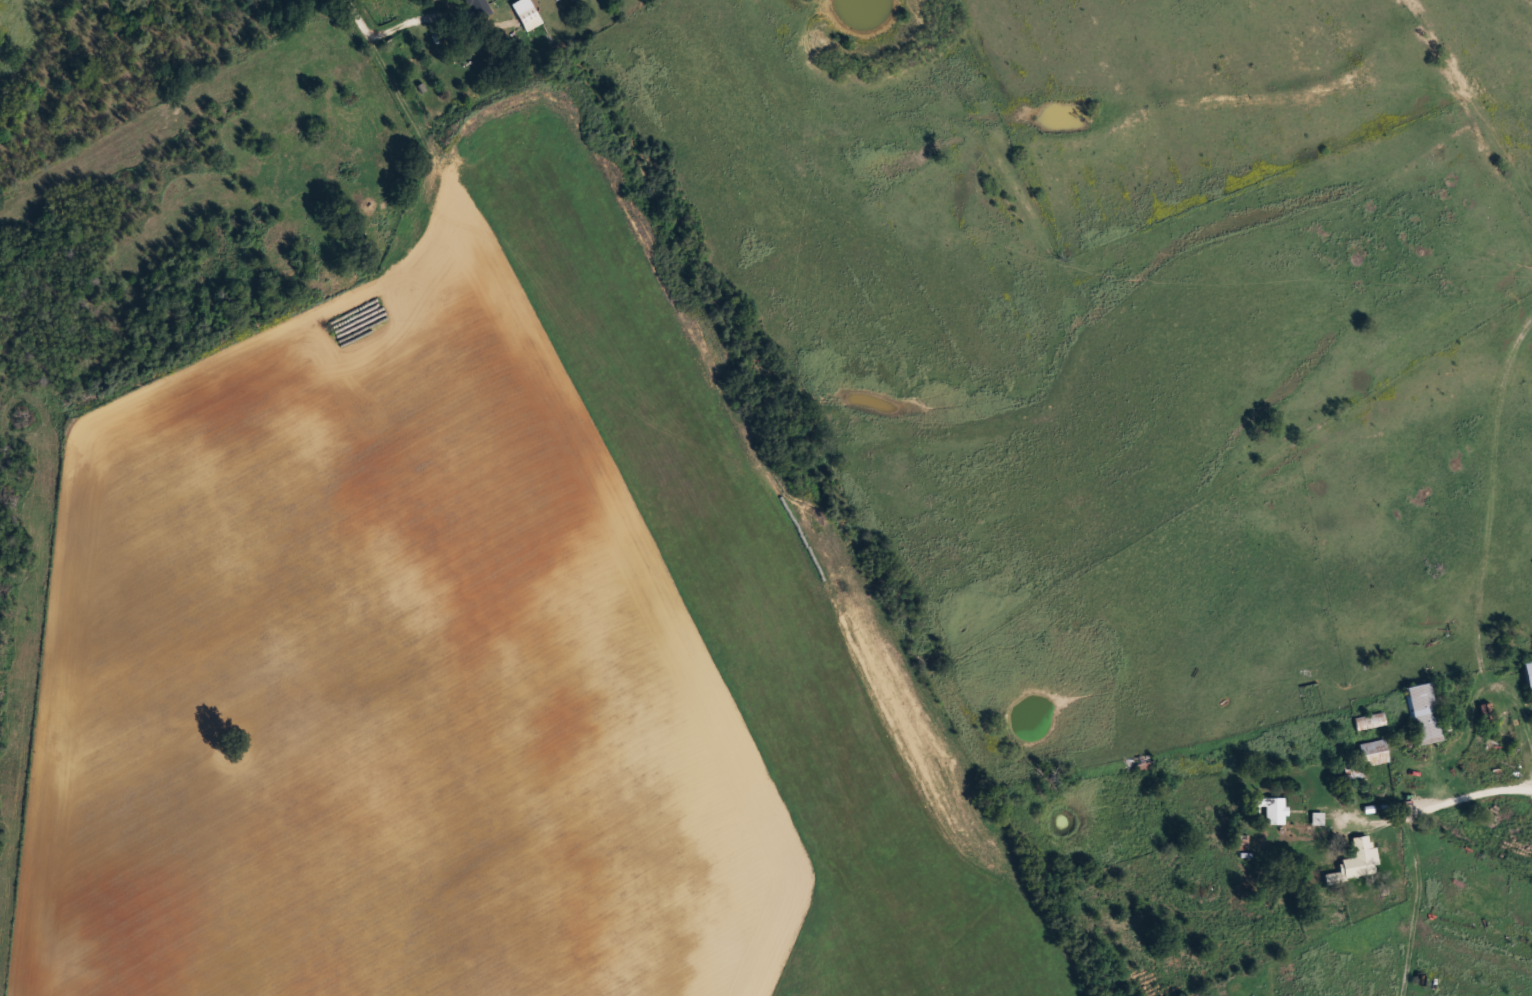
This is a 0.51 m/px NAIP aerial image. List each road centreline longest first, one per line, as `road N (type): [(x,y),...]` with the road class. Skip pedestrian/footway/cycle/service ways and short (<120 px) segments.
road 1 (residential): [(353,0),(421,117),(417,154),(401,176)]

